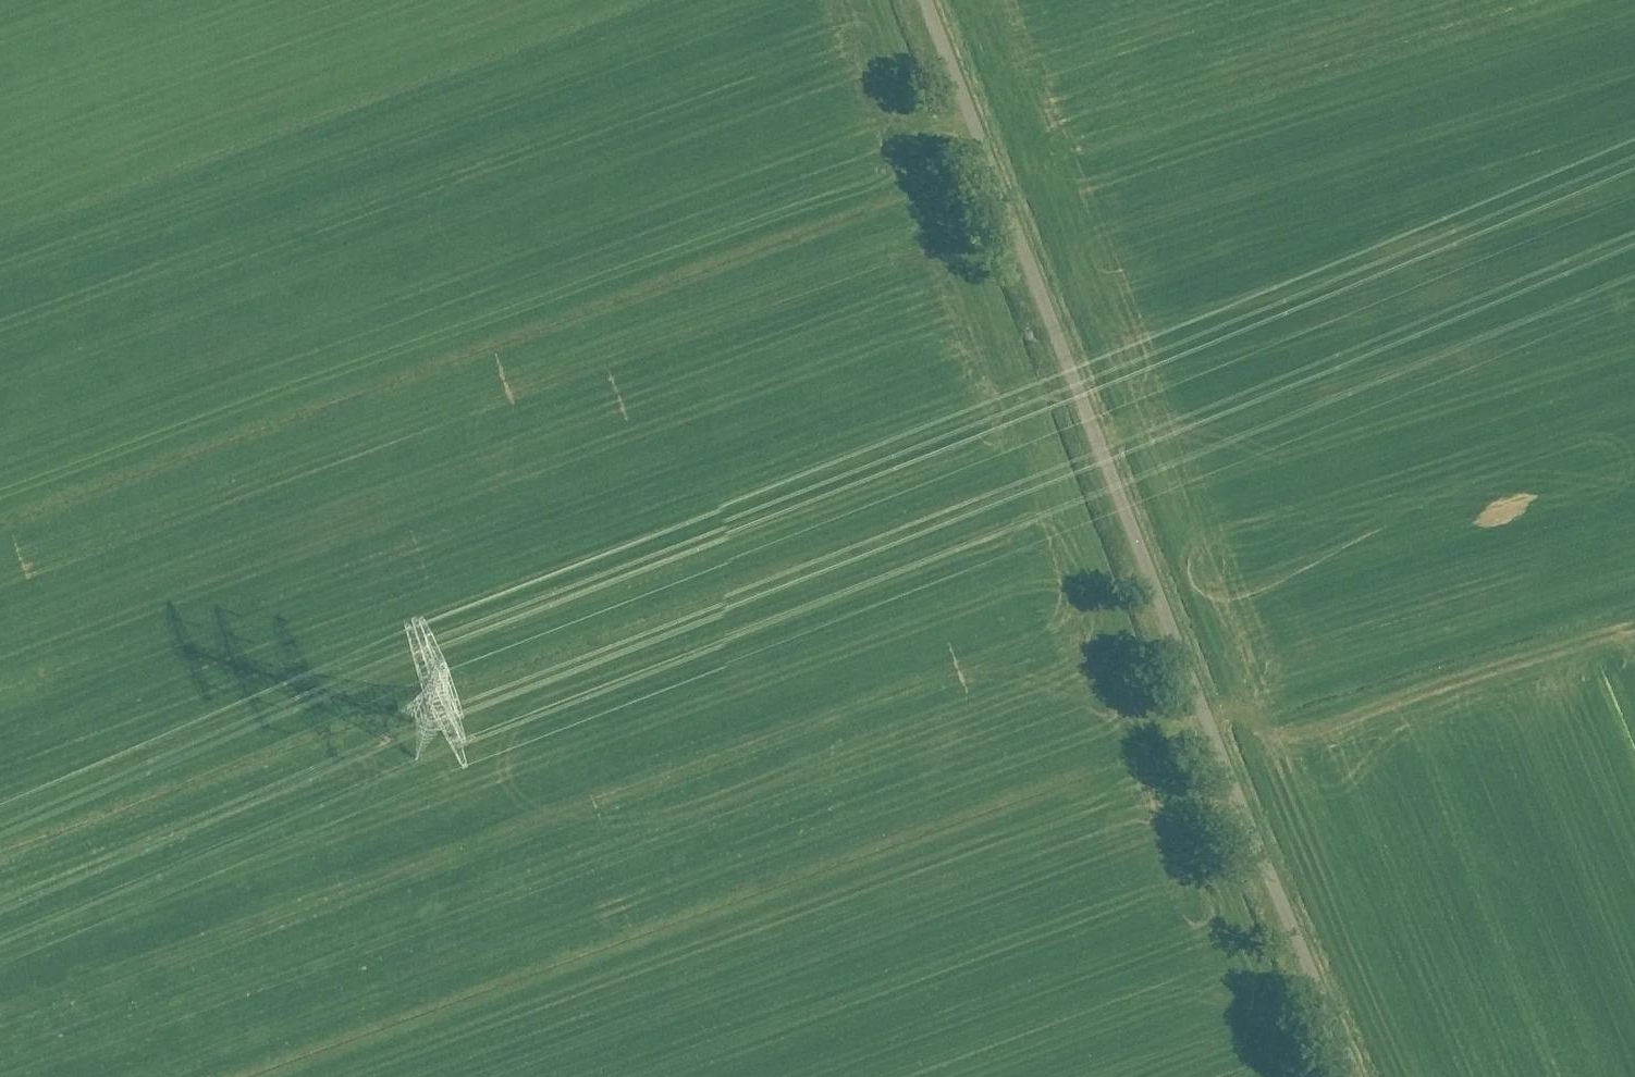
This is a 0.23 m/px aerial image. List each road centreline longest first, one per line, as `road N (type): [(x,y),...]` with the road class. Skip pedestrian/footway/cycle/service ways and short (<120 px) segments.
road 1 (unclassified): [(1353,1076),(1187,693),(915,0)]

